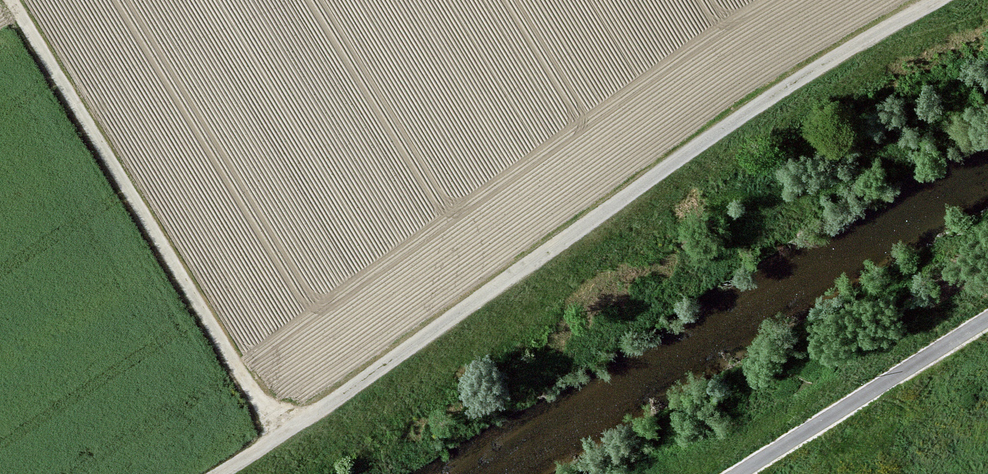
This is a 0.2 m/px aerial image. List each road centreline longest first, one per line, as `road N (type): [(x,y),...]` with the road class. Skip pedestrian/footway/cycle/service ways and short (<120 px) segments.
road 1 (track): [(214,473),(743,113),(939,0)]
road 2 (track): [(10,0),(278,434)]
road 3 (track): [(738,473),(987,320)]

